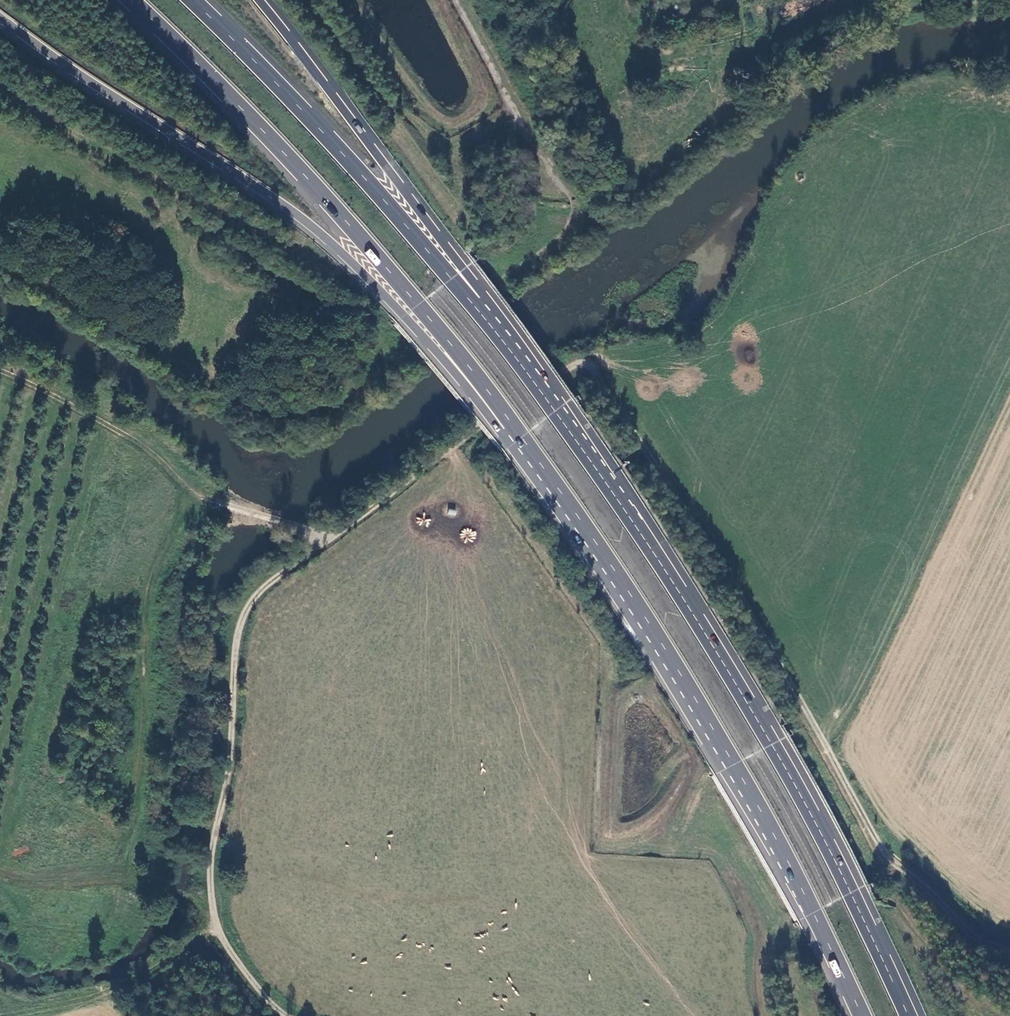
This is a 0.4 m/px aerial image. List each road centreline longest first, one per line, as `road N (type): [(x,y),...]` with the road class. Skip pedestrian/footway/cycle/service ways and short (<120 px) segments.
road 1 (track): [(210,892),(233,752),(240,633),(251,609),(267,588),(586,362),(771,651),(886,851),(973,932),(1009,946)]
road 2 (trunk): [(0,19),(287,210),(404,317),(511,447),(732,763)]
road 3 (trunk): [(132,0),(342,216),(470,370),(624,585),(732,763)]
road 4 (trunk): [(909,1015),(810,816),(693,613),(474,308)]
road 5 (trunk): [(474,308),(311,119),(193,0)]
road 6 (trunk): [(474,308),(464,270),(259,0)]
road 7 (trunk): [(732,763),(863,1015)]
road 8 (unclassified): [(279,1015),(234,956),(210,892)]

